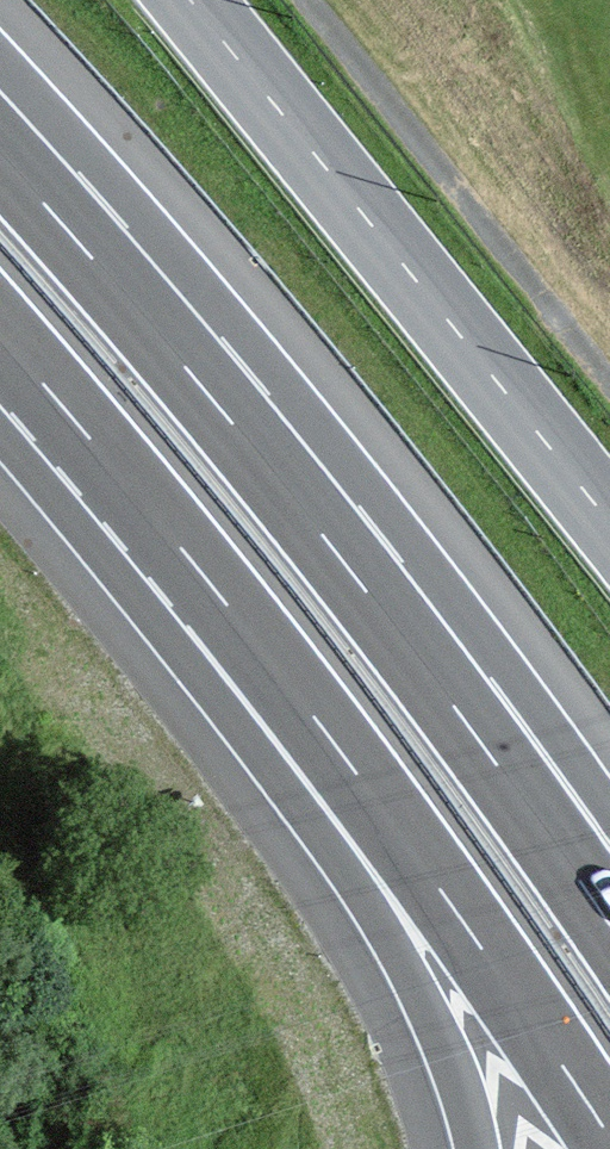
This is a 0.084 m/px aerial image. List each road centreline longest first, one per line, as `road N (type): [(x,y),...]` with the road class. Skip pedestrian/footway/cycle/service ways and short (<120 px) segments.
road 1 (motorway): [(452,703),(179,360),(0,155)]
road 2 (tertiary): [(609,523),(189,0)]
road 3 (motorway): [(222,599),(356,773),(609,1138)]
road 4 (motorway): [(222,599),(423,1001),(457,1075),(476,1148)]
road 5 (motorway): [(0,335),(222,599)]
road 6 (motorway): [(609,926),(452,703)]
road 7 (motorway): [(609,832),(452,703)]

